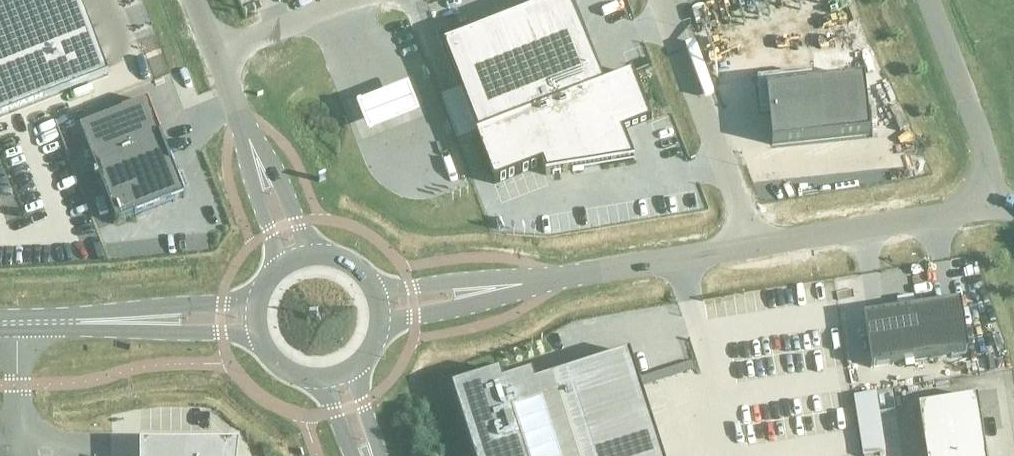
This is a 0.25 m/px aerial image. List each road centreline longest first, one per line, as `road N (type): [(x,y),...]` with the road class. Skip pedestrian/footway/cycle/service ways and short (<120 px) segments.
road 1 (unclassified): [(662,0),(749,244)]
road 2 (tertiary): [(983,205),(749,244)]
road 3 (tertiary): [(749,244),(521,283)]
road 4 (tertiary): [(983,205),(980,135),(929,0)]
road 5 (primary): [(65,321),(242,334),(260,342)]
road 6 (primary): [(258,293),(65,321)]
road 7 (tertiary): [(380,329),(521,283)]
road 8 (tertiary): [(521,283),(375,286)]
road 9 (unclassified): [(215,51),(347,0)]
road 10 (unclassified): [(318,252),(249,138)]
road 11 (unclassified): [(249,138),(275,268)]
road 12 (unclassified): [(16,322),(23,442)]

